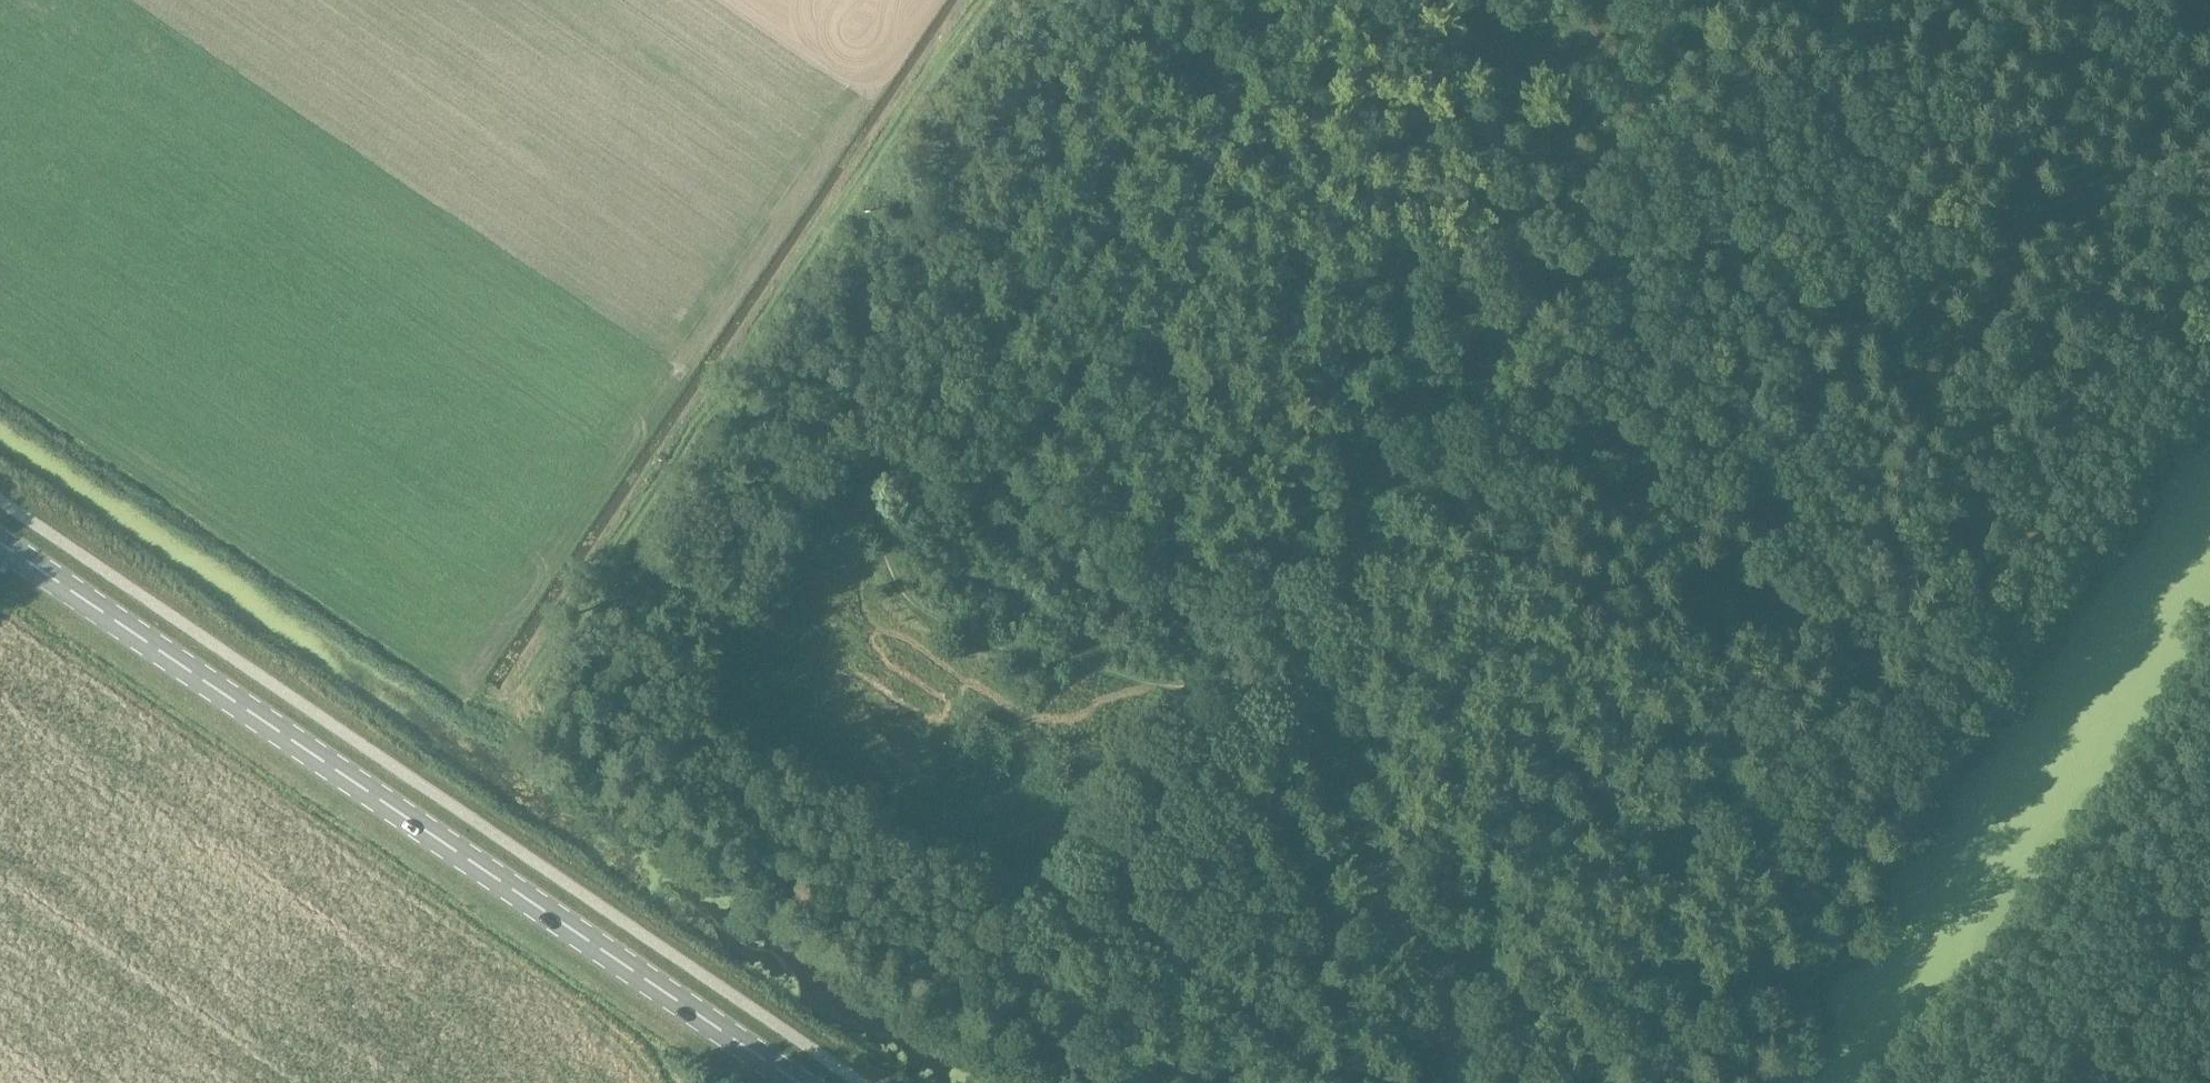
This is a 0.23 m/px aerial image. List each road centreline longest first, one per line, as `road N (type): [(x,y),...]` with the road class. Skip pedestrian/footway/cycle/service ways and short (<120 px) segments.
road 1 (track): [(1204,0),(1131,45),(1085,101),(1043,192),(1007,236),(951,338),(883,402),(870,437),(869,485),(891,569),(948,625),(1018,652),(1137,679),(1242,687)]
road 2 (track): [(1571,1082),(1784,905),(1859,823),(1971,613),(2209,247)]
road 3 (track): [(1895,0),(1825,111),(1808,232),(1671,408),(1584,543),(1527,593),(1496,606),(1394,635),(1277,647)]
road 4 (secondary): [(800,1082),(0,542)]
road 5 (track): [(519,696),(709,393),(886,132),(986,0)]
road 6 (track): [(1663,0),(1506,248),(1277,647)]
road 7 (track): [(1137,679),(1032,703),(976,686),(913,651),(870,608),(858,584),(853,531),(869,485)]
road 8 (track): [(2209,712),(2139,832),(2011,1082)]
road 9 (track): [(1465,1082),(1461,1023),(1447,983),(1360,846),(1309,725)]

